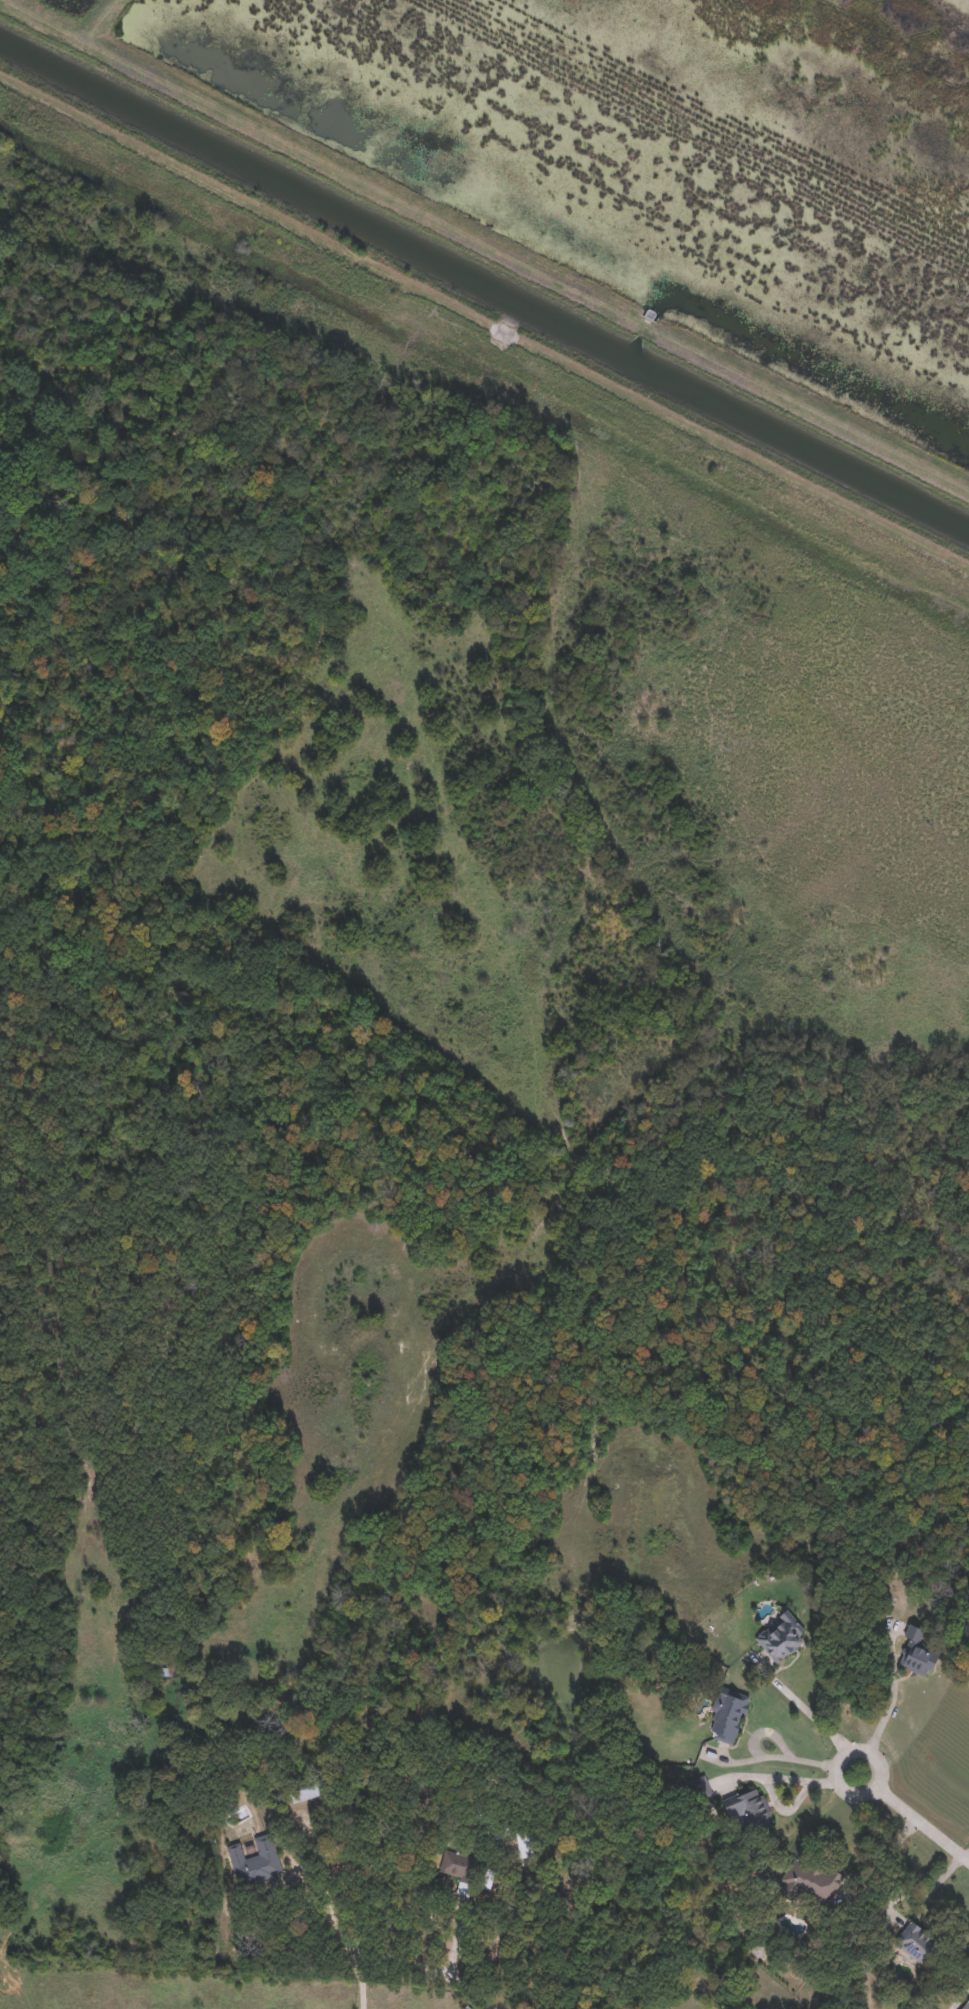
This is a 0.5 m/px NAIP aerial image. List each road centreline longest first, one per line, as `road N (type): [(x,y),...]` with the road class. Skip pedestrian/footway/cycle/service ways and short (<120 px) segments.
road 1 (residential): [(362,2008),(355,1957),(366,1946),(431,1966),(472,1990)]

